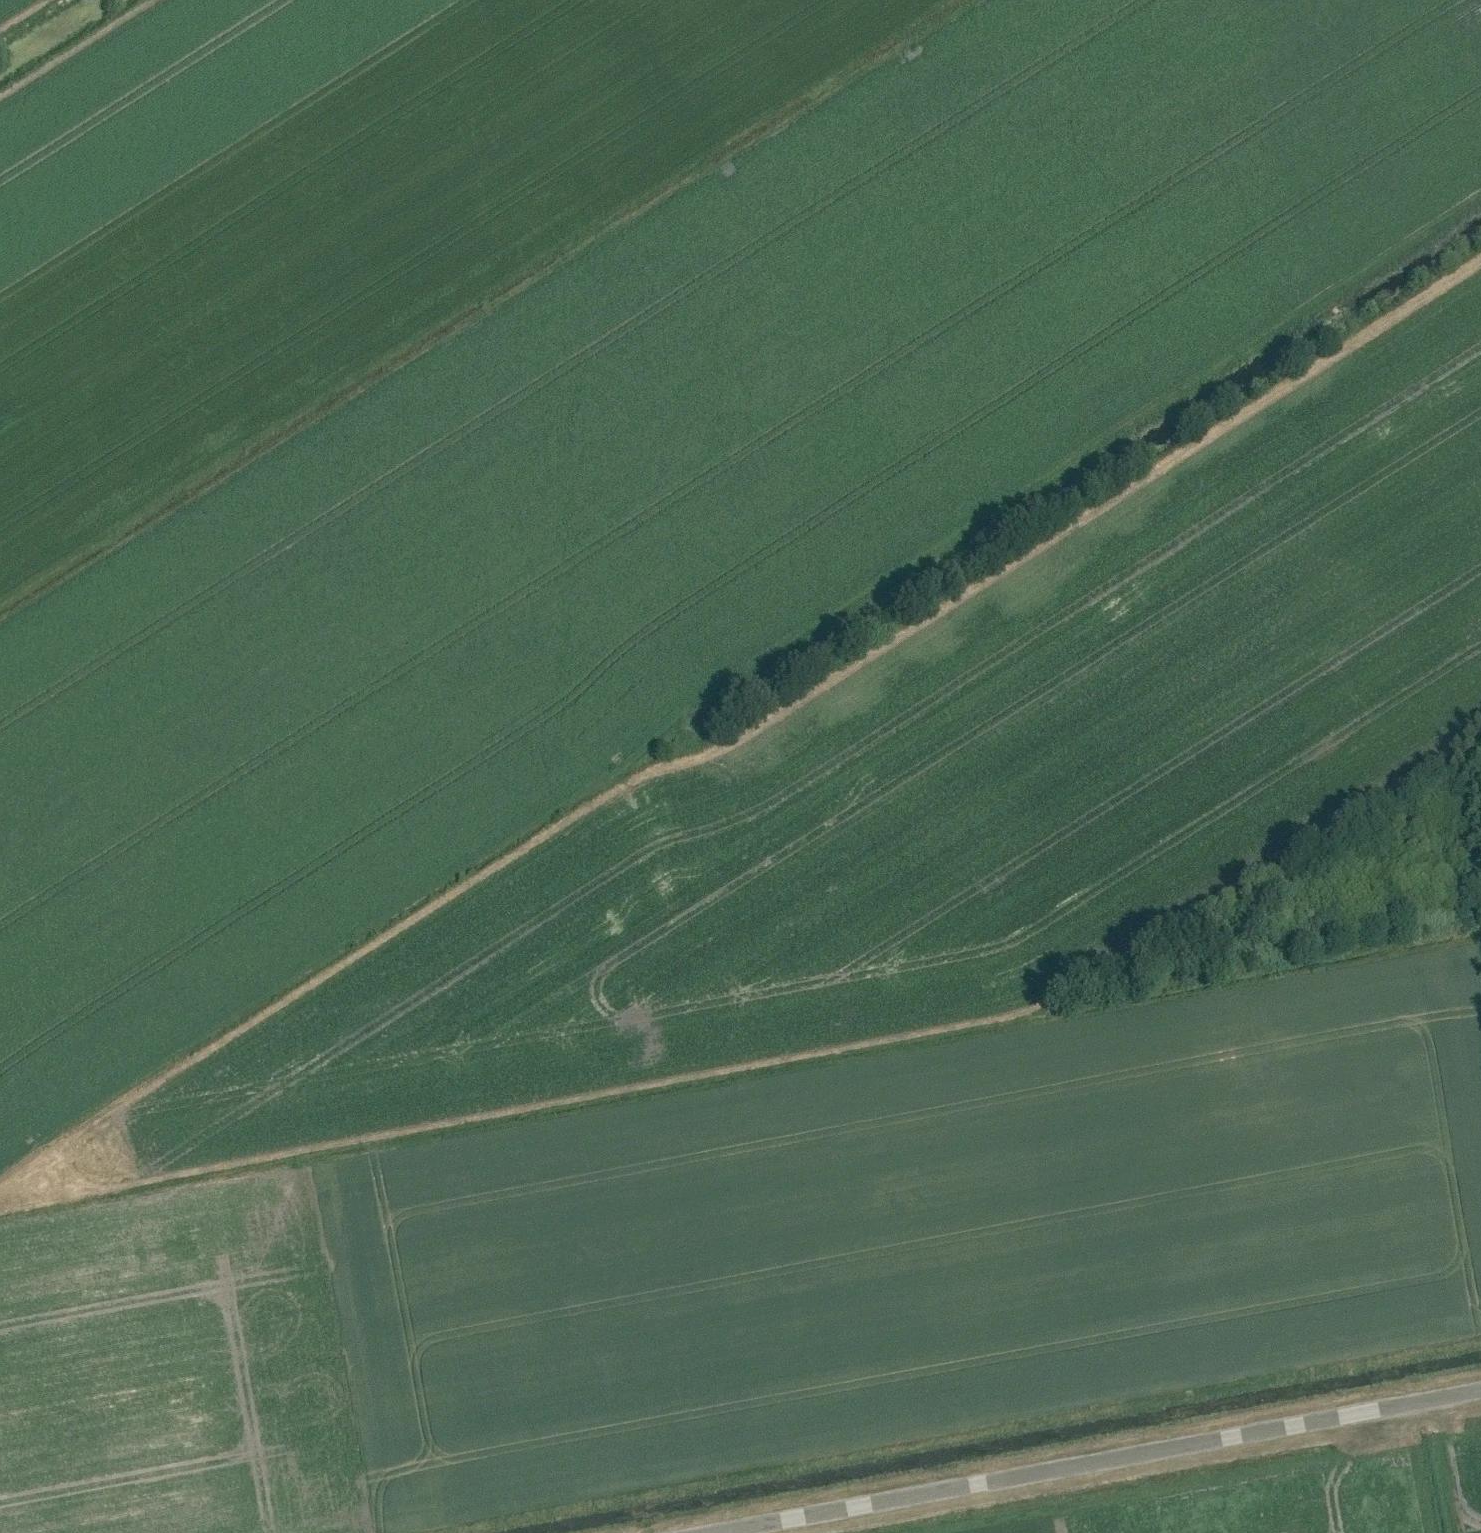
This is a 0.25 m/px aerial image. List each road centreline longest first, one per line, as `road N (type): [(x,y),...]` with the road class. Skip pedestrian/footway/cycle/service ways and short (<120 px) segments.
road 1 (unclassified): [(708,1532),(1480,1392)]

